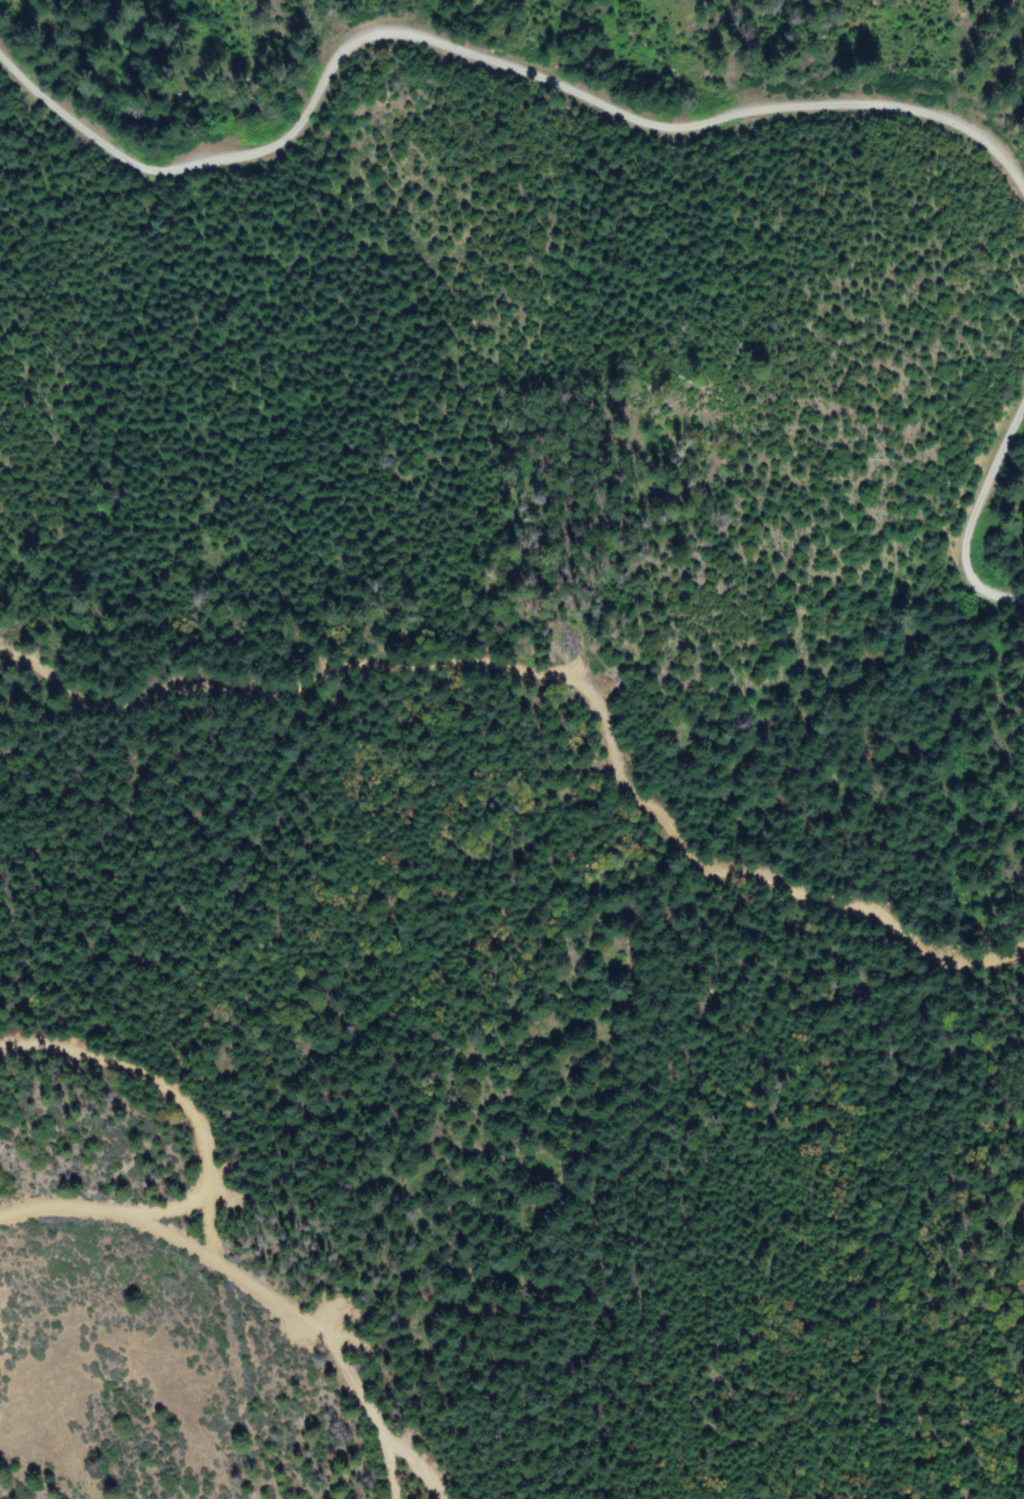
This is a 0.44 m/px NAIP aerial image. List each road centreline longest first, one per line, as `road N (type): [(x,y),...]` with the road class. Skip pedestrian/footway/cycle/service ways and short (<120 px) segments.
road 1 (track): [(1023,206),(934,114),(835,106),(662,130),(616,113),(542,62),(391,31),(346,39),(271,144),(116,149),(0,45)]
road 2 (track): [(1023,601),(976,588),(975,508),(1023,395)]

